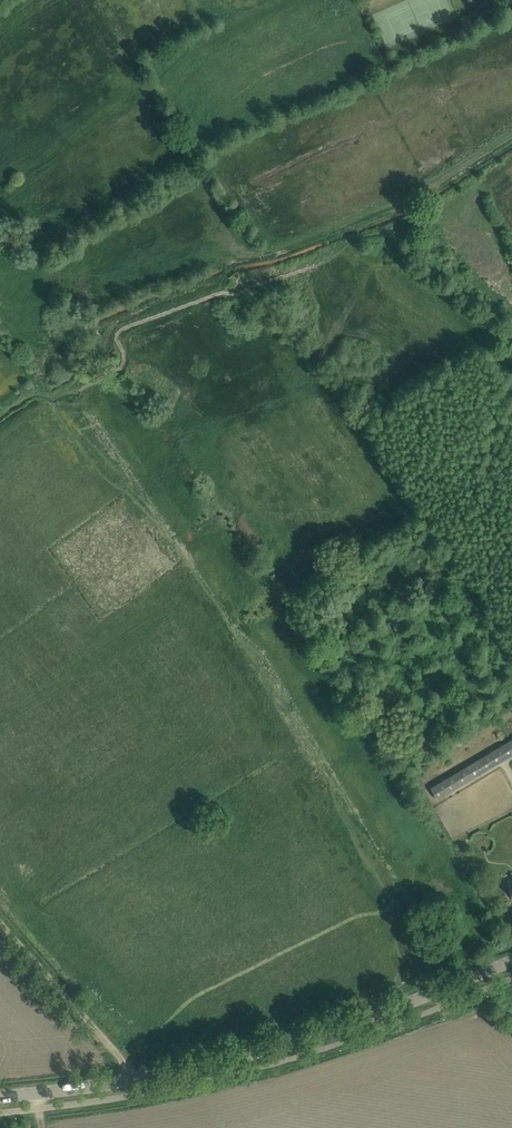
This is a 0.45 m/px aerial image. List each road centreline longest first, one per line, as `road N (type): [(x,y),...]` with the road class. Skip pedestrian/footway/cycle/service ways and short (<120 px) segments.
road 1 (tertiary): [(0,1096),(133,1079),(276,1047),(511,961)]
road 2 (track): [(0,924),(128,1066),(135,1095)]

